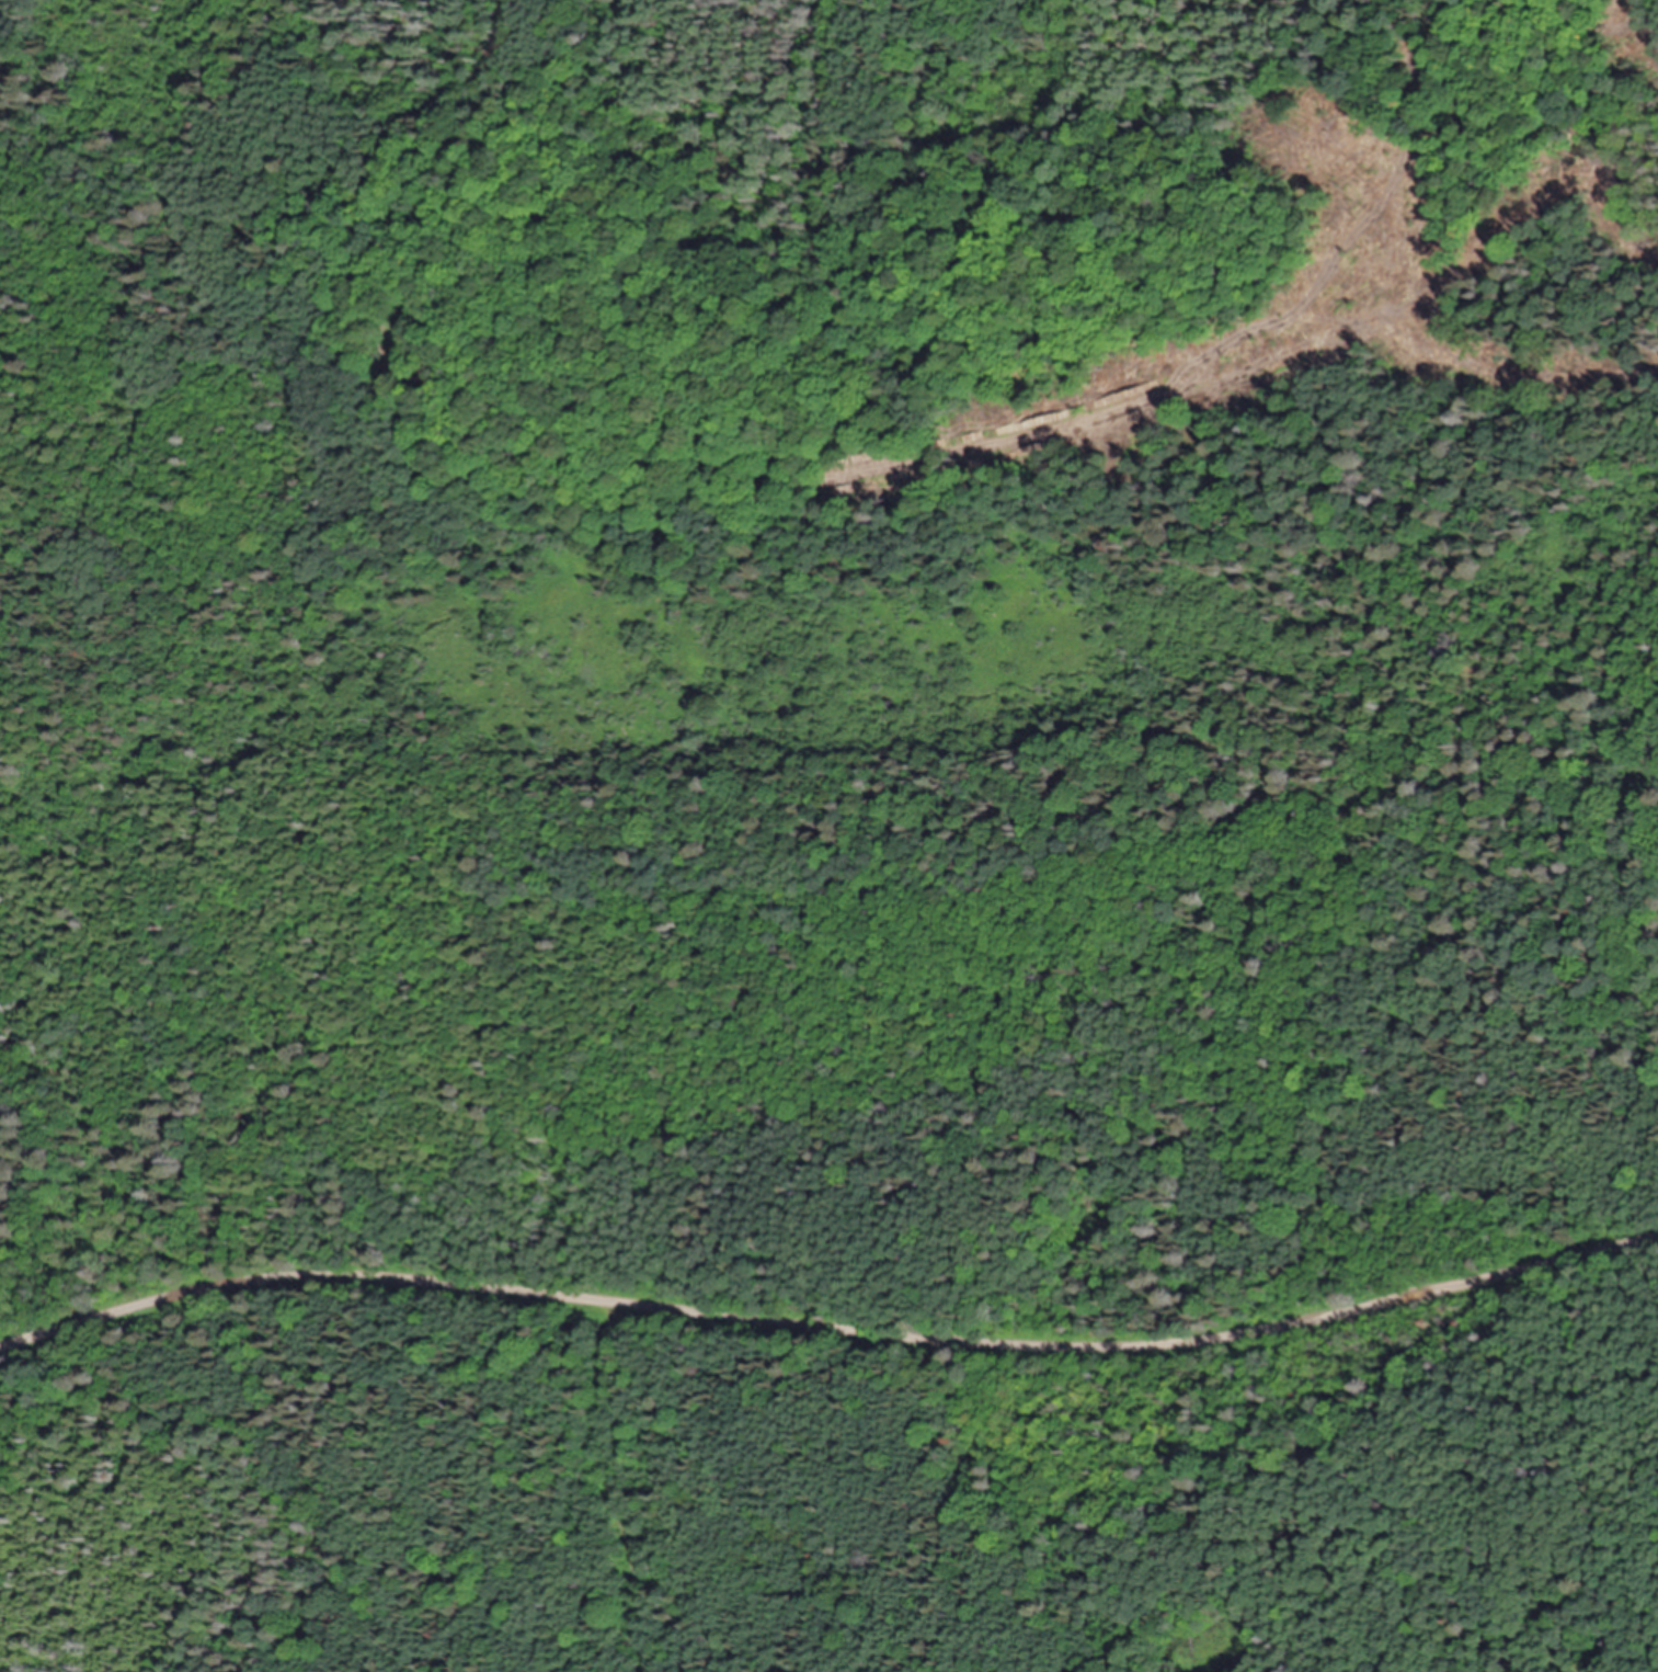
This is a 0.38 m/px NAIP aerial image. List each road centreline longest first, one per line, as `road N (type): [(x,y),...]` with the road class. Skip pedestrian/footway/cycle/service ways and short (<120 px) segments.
road 1 (residential): [(0,1346),(187,1292),(267,1275),(351,1273),(897,1331),(1130,1344),(1320,1317),(1657,1233)]
road 2 (track): [(615,1299),(607,1430),(655,1671)]

